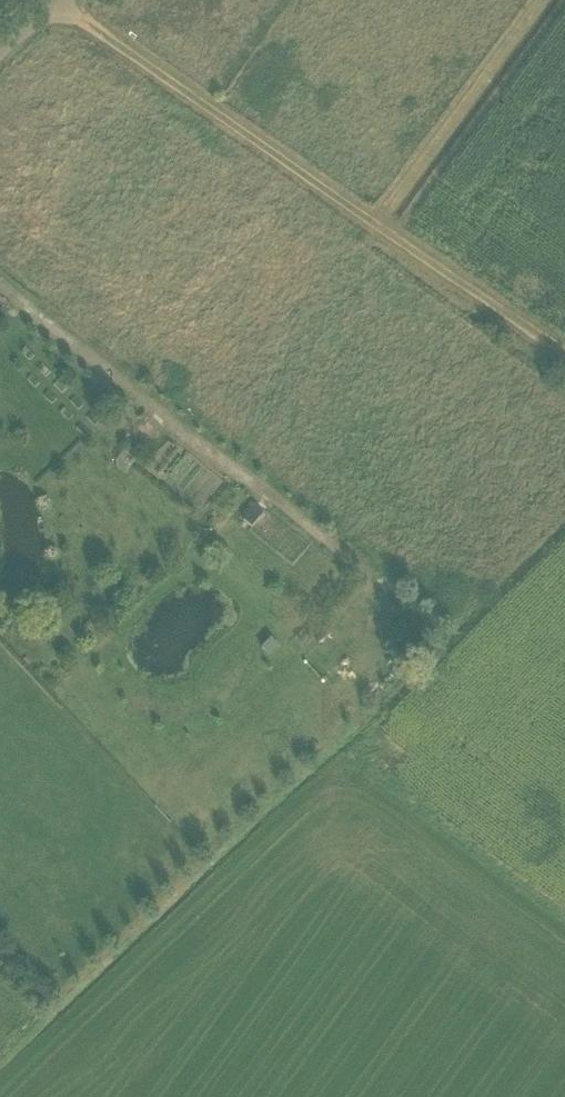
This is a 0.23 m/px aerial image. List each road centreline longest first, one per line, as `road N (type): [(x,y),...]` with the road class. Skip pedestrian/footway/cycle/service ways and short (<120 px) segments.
road 1 (track): [(54,0),(564,366)]

